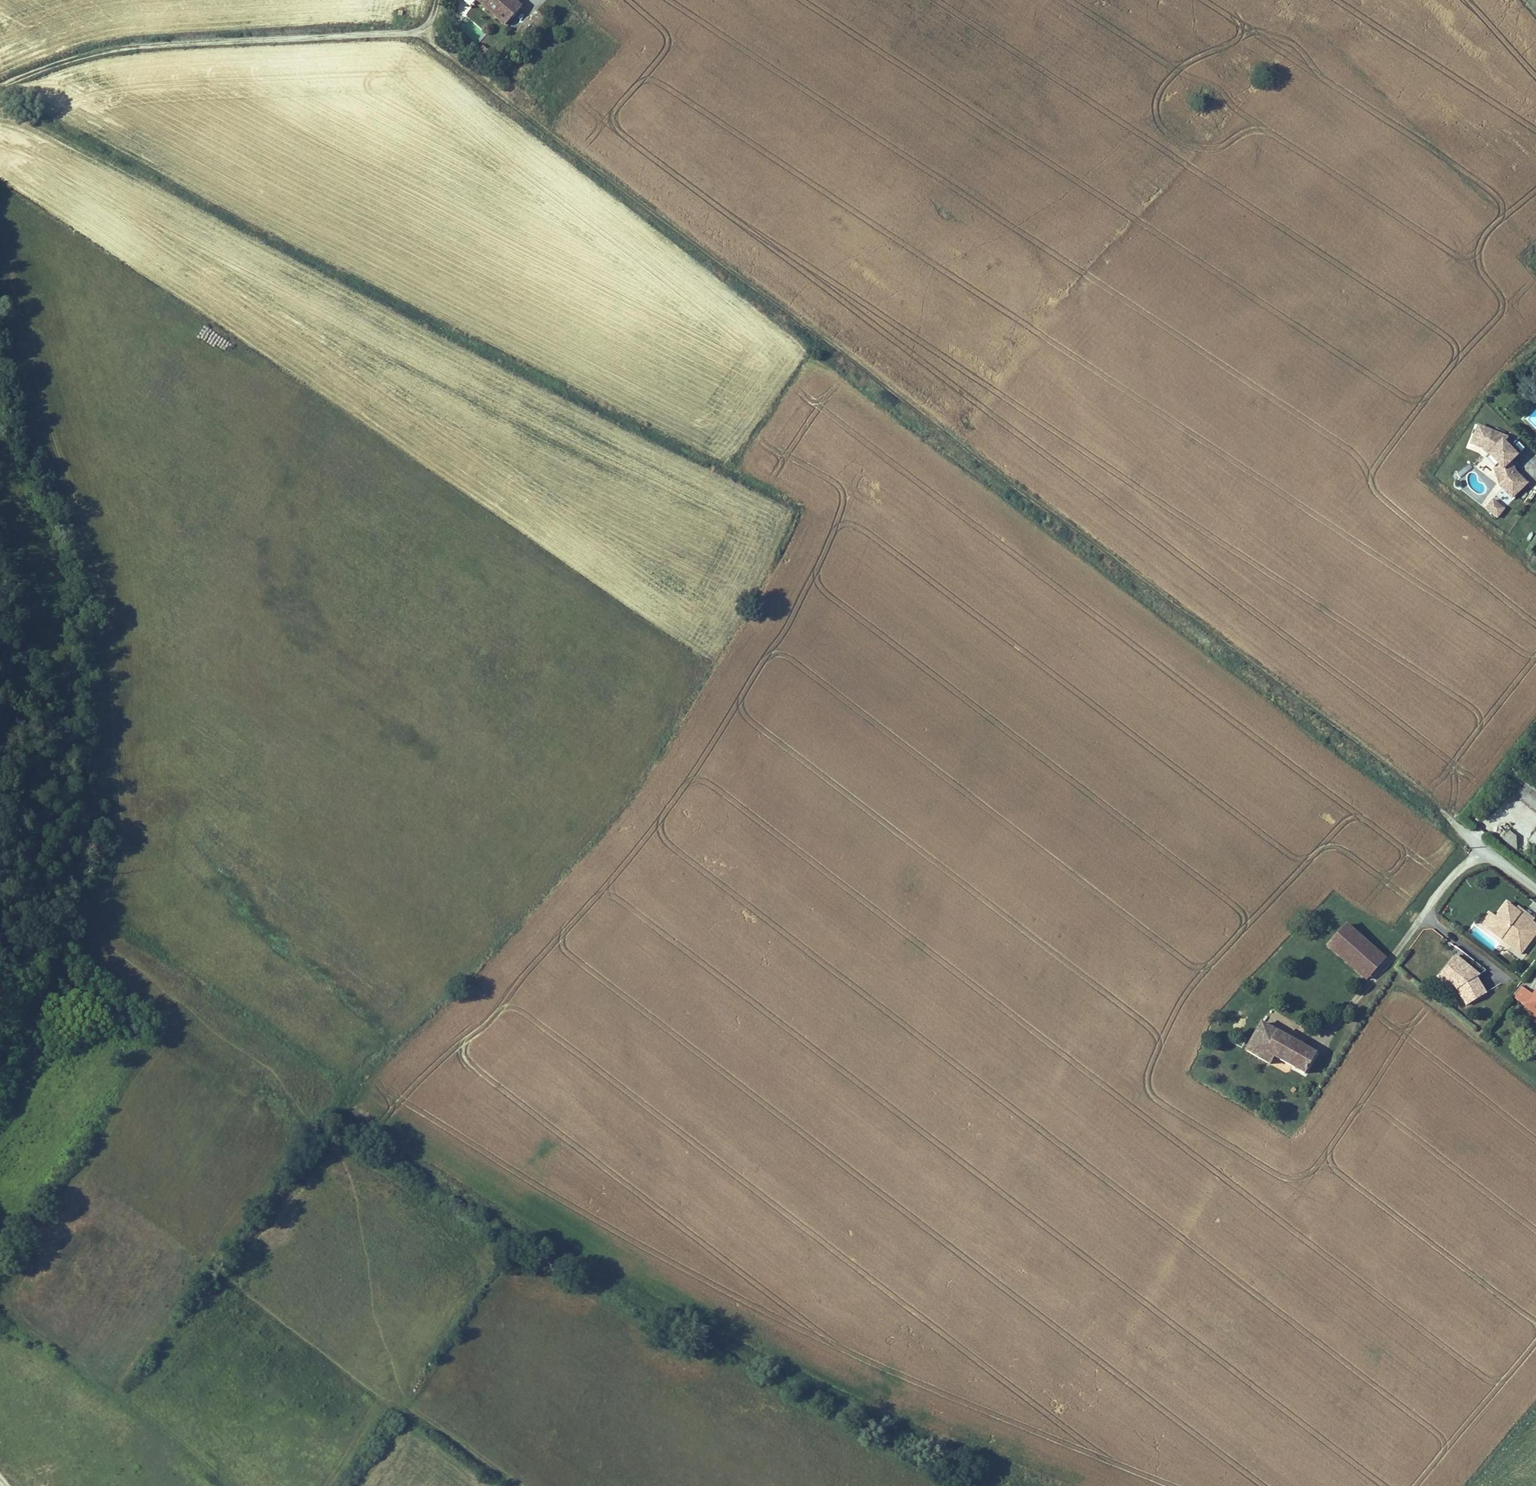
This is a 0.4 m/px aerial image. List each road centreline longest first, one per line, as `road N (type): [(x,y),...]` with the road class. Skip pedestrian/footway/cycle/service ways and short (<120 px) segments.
road 1 (track): [(1482,845),(1387,760),(654,214),(421,29),(121,48),(0,86)]
road 2 (residential): [(1394,954),(1482,845)]

